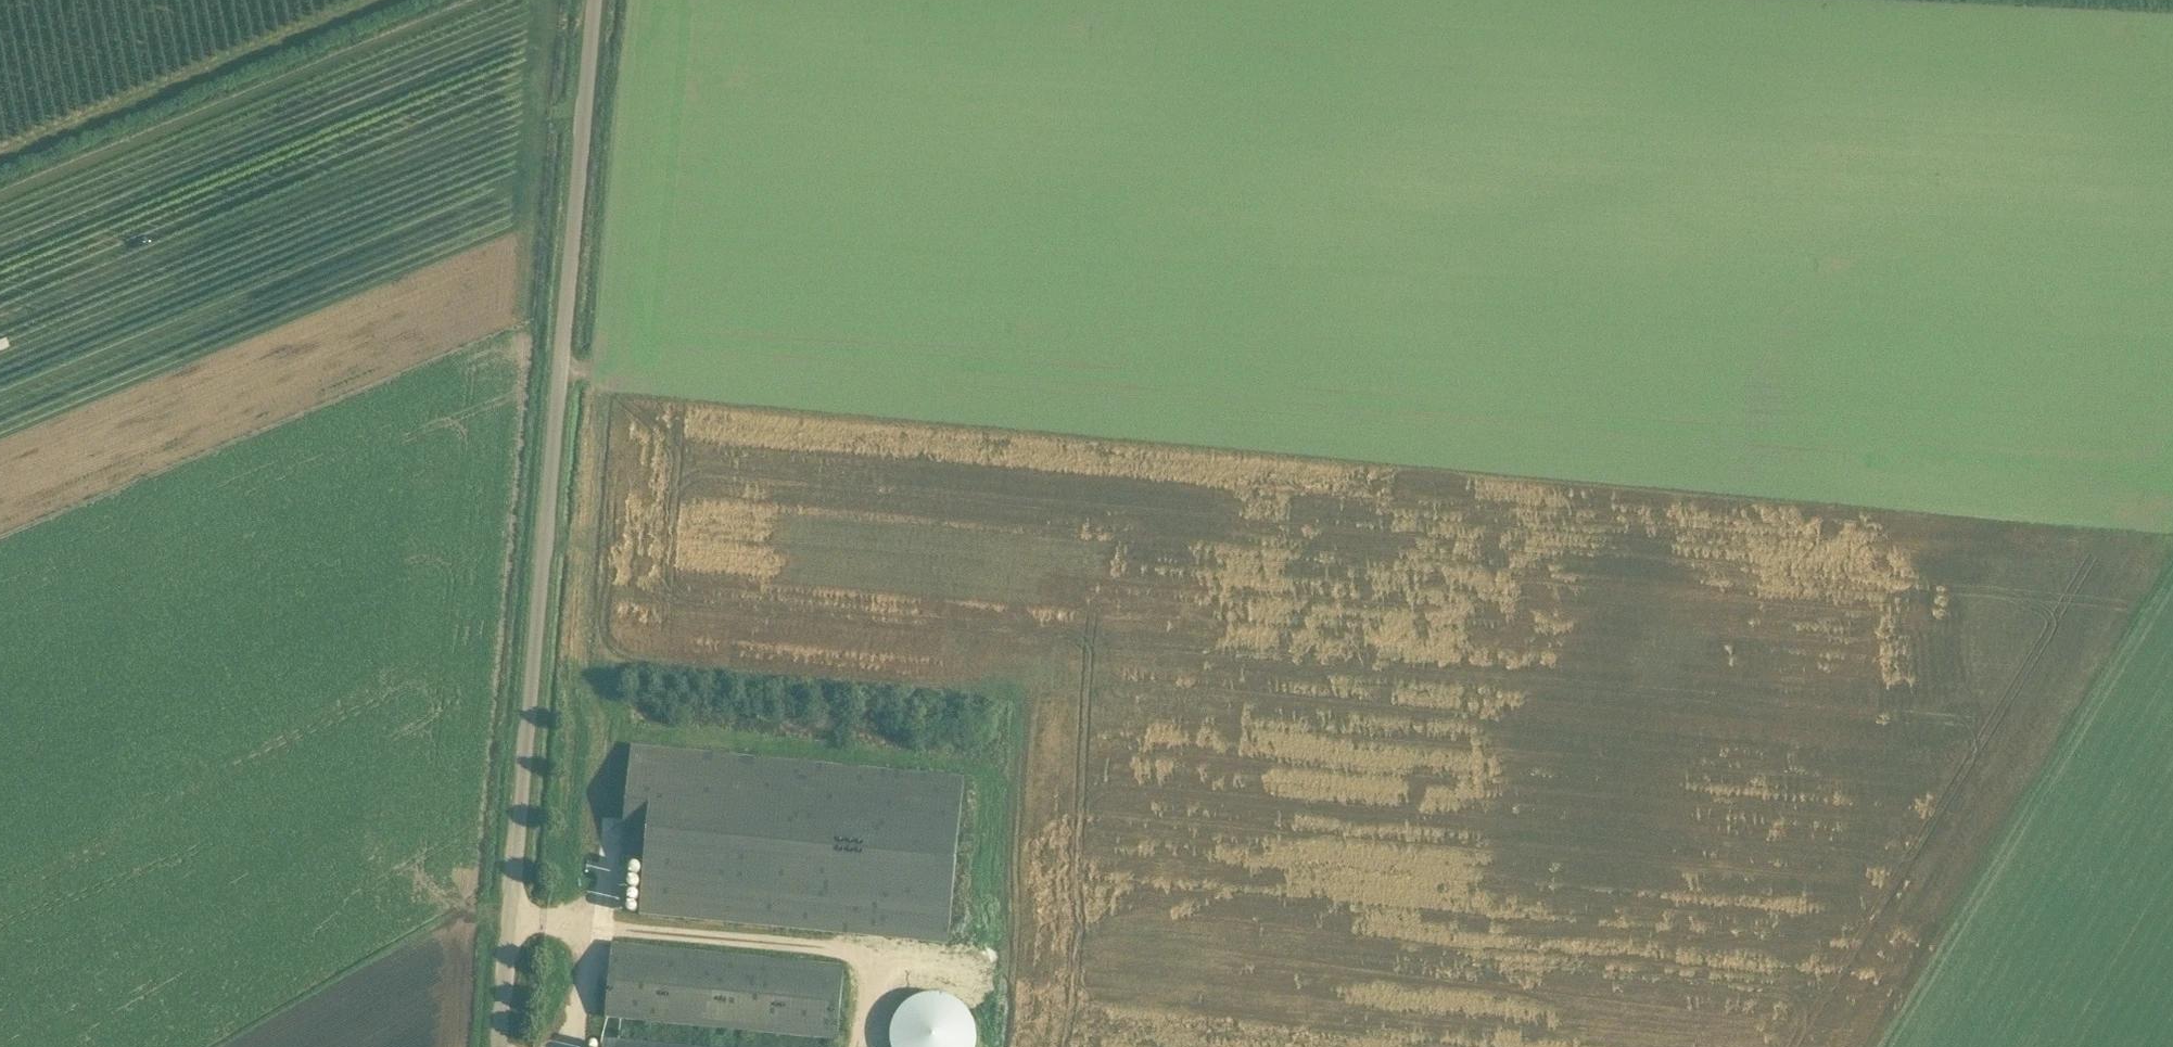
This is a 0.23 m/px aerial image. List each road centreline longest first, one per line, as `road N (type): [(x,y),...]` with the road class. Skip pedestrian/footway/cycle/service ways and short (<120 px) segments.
road 1 (unclassified): [(500,1046),(595,0)]

